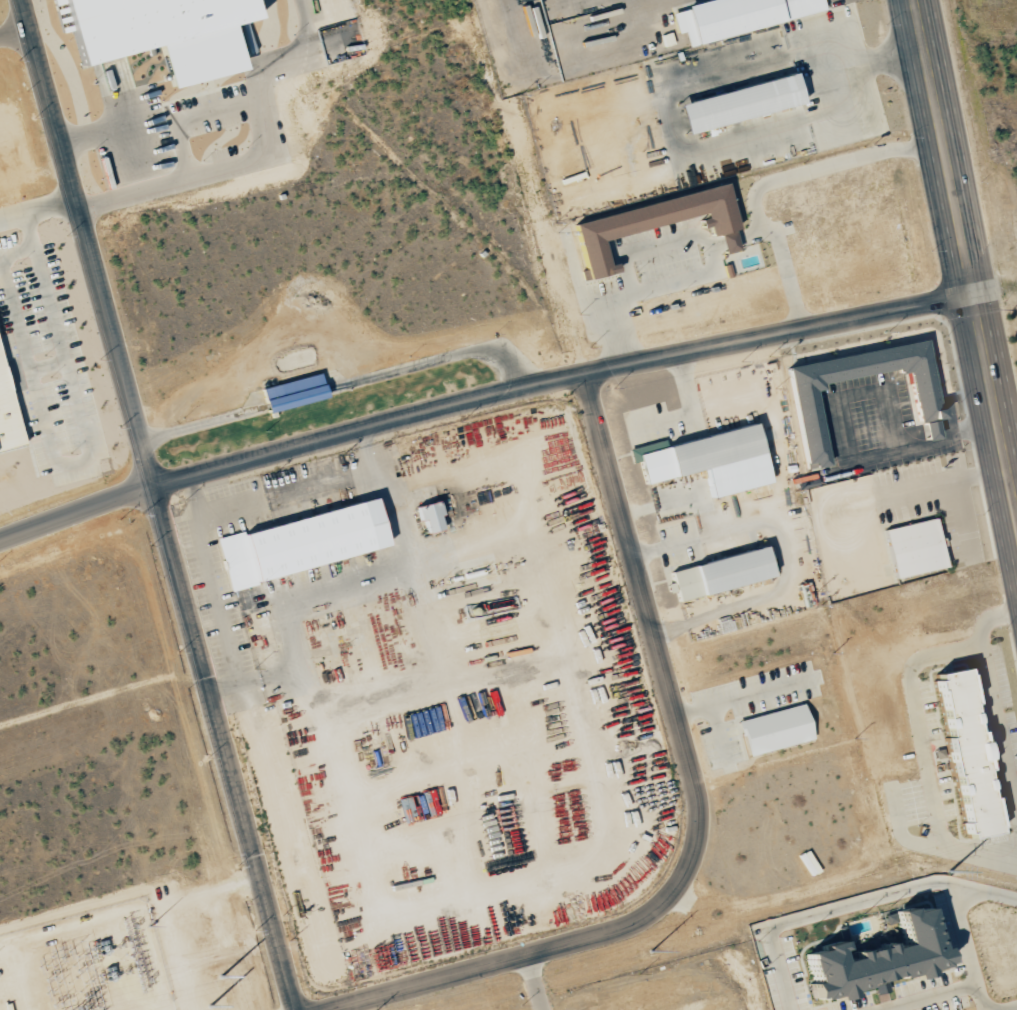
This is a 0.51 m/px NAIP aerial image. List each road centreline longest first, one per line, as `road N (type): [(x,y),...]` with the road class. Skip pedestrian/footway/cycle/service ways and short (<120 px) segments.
road 1 (residential): [(22,0),(301,1009)]
road 2 (residential): [(314,1009),(629,919),(657,905),(687,863),(693,805),(581,375)]
road 3 (residential): [(155,485),(525,388),(971,295)]
road 4 (primary): [(913,0),(1016,521)]
road 5 (residential): [(155,485),(0,544)]

